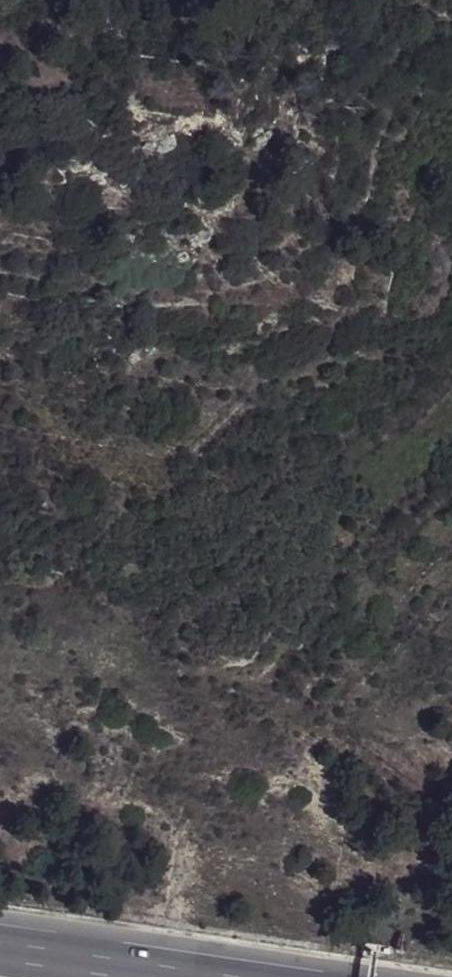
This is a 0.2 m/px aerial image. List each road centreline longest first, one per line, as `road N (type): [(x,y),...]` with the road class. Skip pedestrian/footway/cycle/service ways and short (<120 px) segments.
road 1 (motorway): [(178,976),(0,950)]

